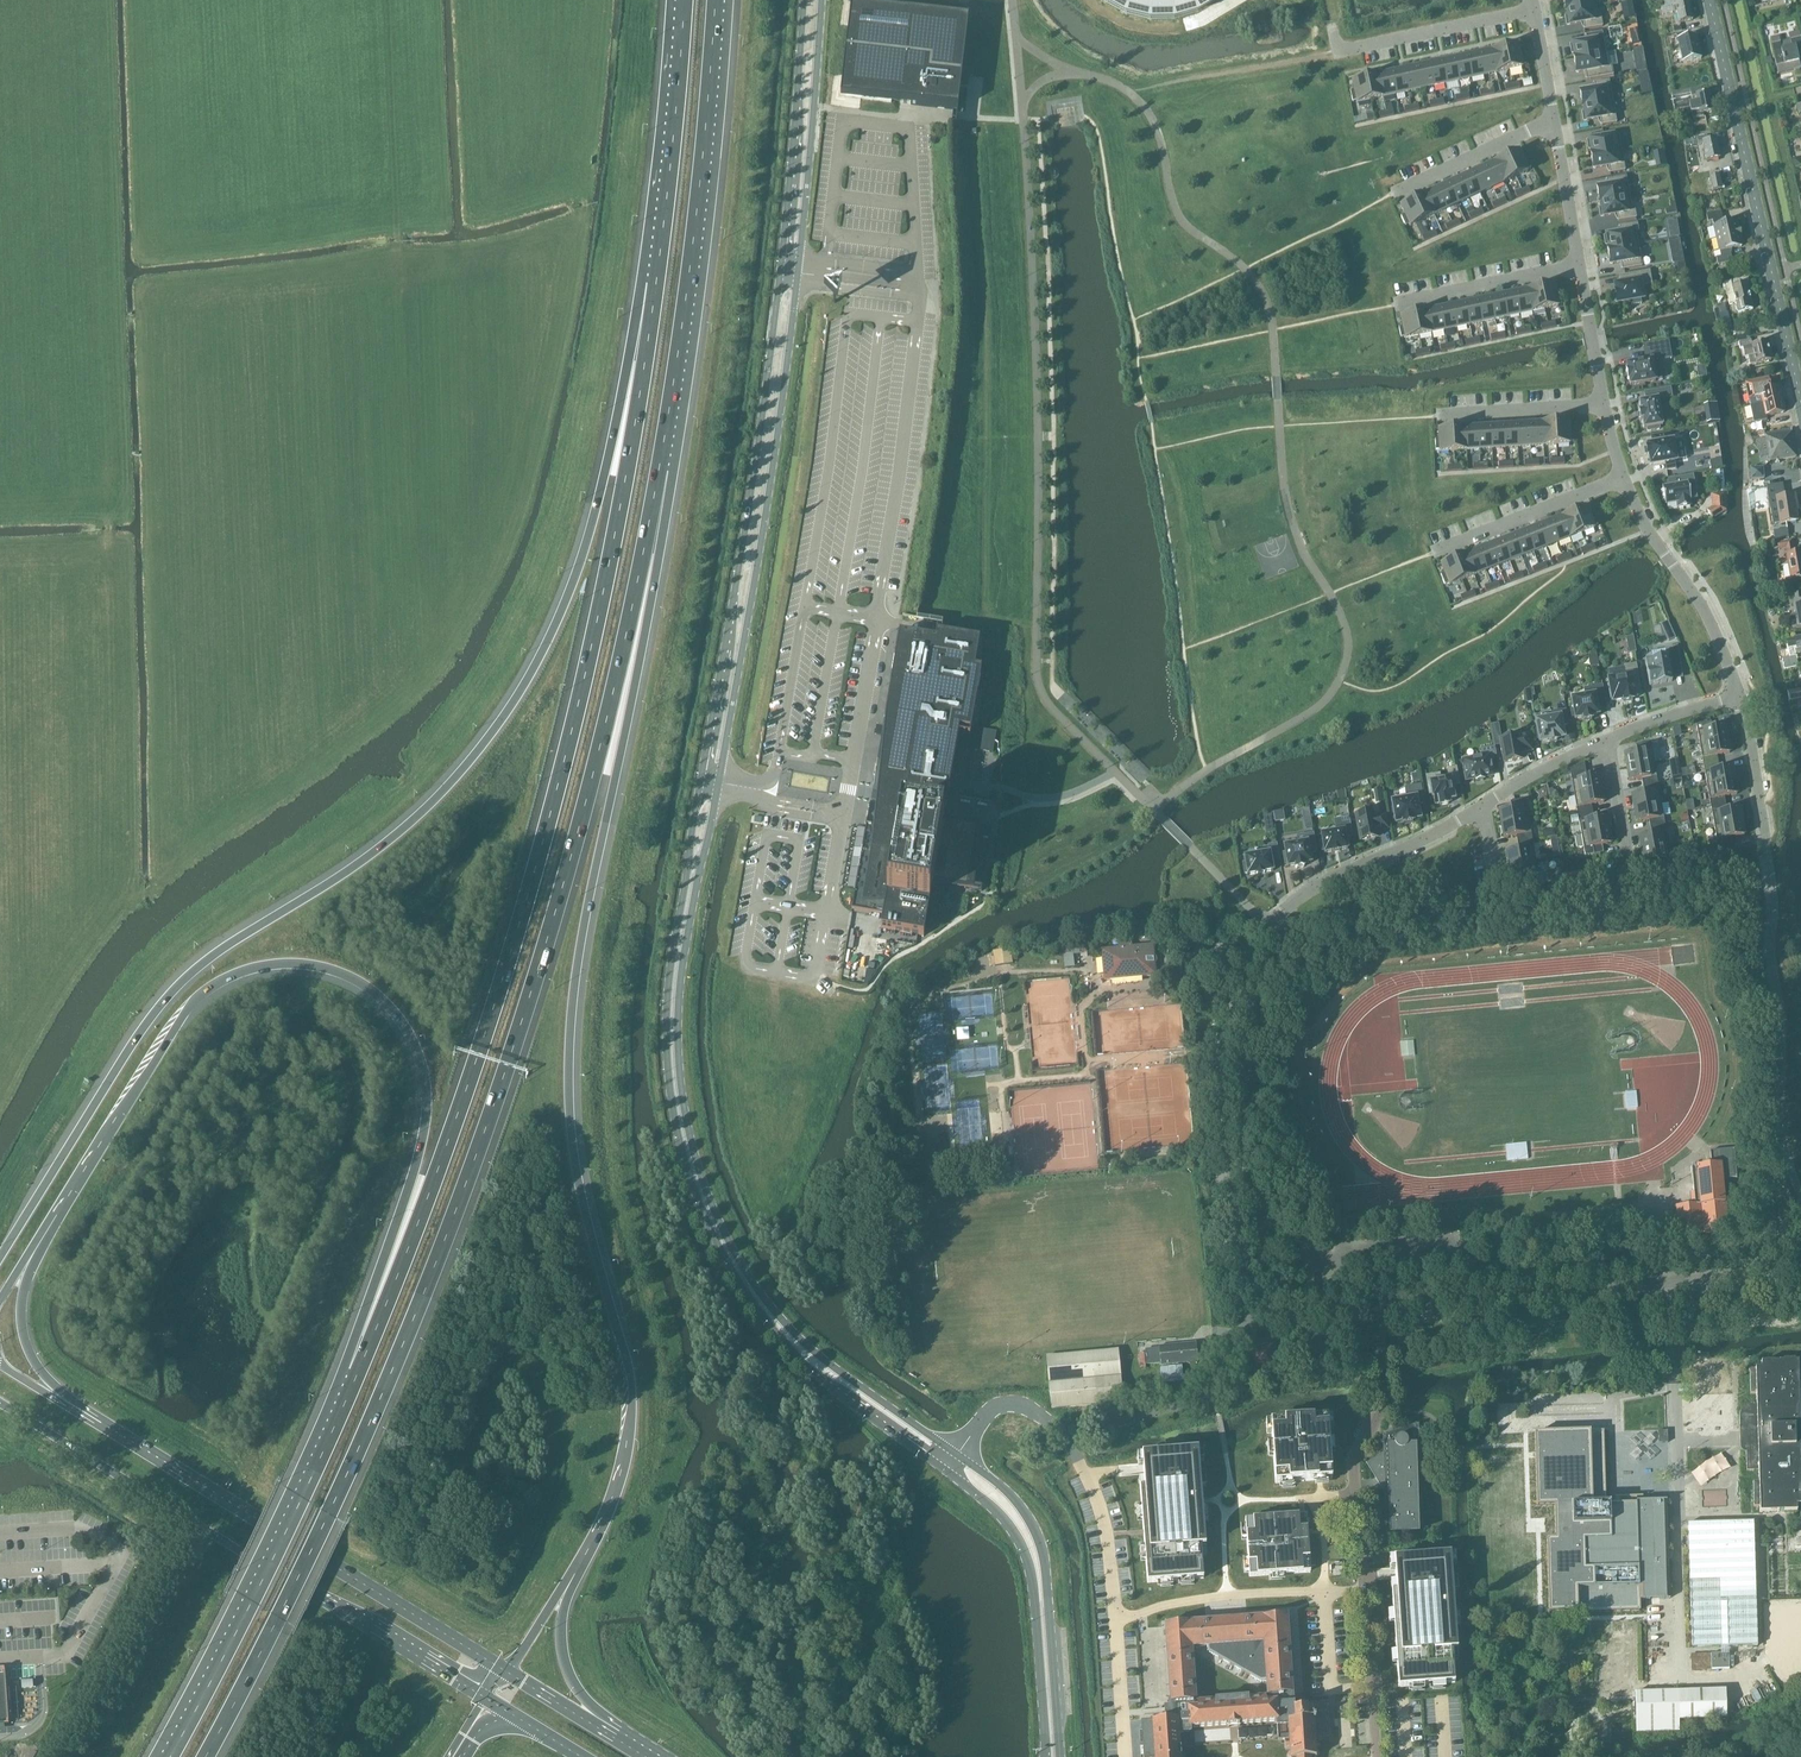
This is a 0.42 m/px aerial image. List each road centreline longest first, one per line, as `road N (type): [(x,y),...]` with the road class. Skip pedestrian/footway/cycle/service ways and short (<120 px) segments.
road 1 (motorway): [(205,1756),(332,1515),(463,1195),(553,927),(603,741),(660,470)]
road 2 (motorway): [(652,282),(570,589),(514,702),(459,774),(396,834),(214,954),(170,996),(0,1256)]
road 3 (motorway): [(652,282),(618,523),(521,923),(433,1183),(354,1372)]
road 4 (motorway): [(584,1556),(619,1480),(633,1396),(577,1169),(572,1011),(656,574),(660,470)]
road 5 (motorway): [(53,1216),(208,989),(237,972),(280,964),(354,980),(393,1009),(411,1036),(426,1097),(424,1133),(354,1372)]
road 6 (tertiary): [(701,781),(667,1005),(668,1083),(703,1217),(756,1308),(803,1363),(947,1473)]
road 7 (tertiary): [(959,1456),(801,1340),(747,1274),(706,1189),(685,1109),(677,1026),(687,931),(718,784)]
road 8 (secondary): [(0,1403),(456,1676)]
road 9 (tertiary): [(718,784),(799,271)]
road 10 (tertiary): [(781,269),(701,781)]
road 11 (residential): [(1375,1310),(1284,1315),(1240,1271),(1222,1088),(1225,1036),(1270,922)]
road 12 (motorway): [(660,470),(697,241),(719,0)]
road 13 (residential): [(1375,1310),(1715,1278),(1765,1255),(1800,1217)]
road 14 (secondary): [(481,1656),(104,1425)]
road 15 (motorway): [(354,1372),(164,1756)]
road 16 (tertiary): [(1800,404),(1710,0)]
road 17 (tertiary): [(1062,1756),(1041,1544),(1011,1495),(959,1456)]
road 18 (residential): [(959,1456),(985,1415),(1012,1403),(1060,1430),(1102,1510),(1116,1617)]
road 19 (tertiary): [(947,1473),(997,1511),(1025,1551),(1046,1756)]
road 20 (motorway): [(681,0),(652,282)]
road 21 (tertiary): [(799,271),(821,0)]
road 22 (tertiary): [(803,0),(781,269)]
road 23 (residential): [(1116,1617),(1218,1596),(1364,1589)]
road 24 (residential): [(1624,479),(1647,530),(1701,601),(1739,696)]
road 25 (motorway): [(104,1425),(47,1378),(25,1337),(24,1292),(53,1216)]
road 26 (residential): [(1483,805),(1322,882),(1270,922)]
road 27 (motorway): [(631,1743),(586,1701),(567,1670),(565,1611),(584,1556)]
road 28 (residential): [(1624,479),(1432,553)]
road 29 (residential): [(1533,12),(1332,54)]
road 30 (residential): [(1364,1589),(1354,1456),(1381,1413),(1382,1397)]
road 31 (residential): [(1579,264),(1397,304)]
road 32 (residential): [(1555,120),(1390,195)]
road 33 (residential): [(1604,404),(1437,416)]
road 34 (residential): [(1376,1756),(1364,1589)]
road 35 (residential): [(1739,696),(1768,860)]
road 36 (track): [(1236,0),(1171,28),(1123,20),(1092,0)]
road 37 (residential): [(1555,120),(1579,264)]
road 38 (residential): [(1579,264),(1604,404)]
road 39 (secondary): [(631,1743),(509,1672)]
road 40 (residential): [(1739,696),(1606,740)]
road 41 (residential): [(1606,740),(1483,805)]
road 42 (motorway): [(509,1672),(584,1556)]
road 43 (residential): [(1116,1617),(1127,1750)]
road 44 (unclassified): [(718,784),(843,816)]
road 45 (secondary): [(104,1425),(0,1363)]

